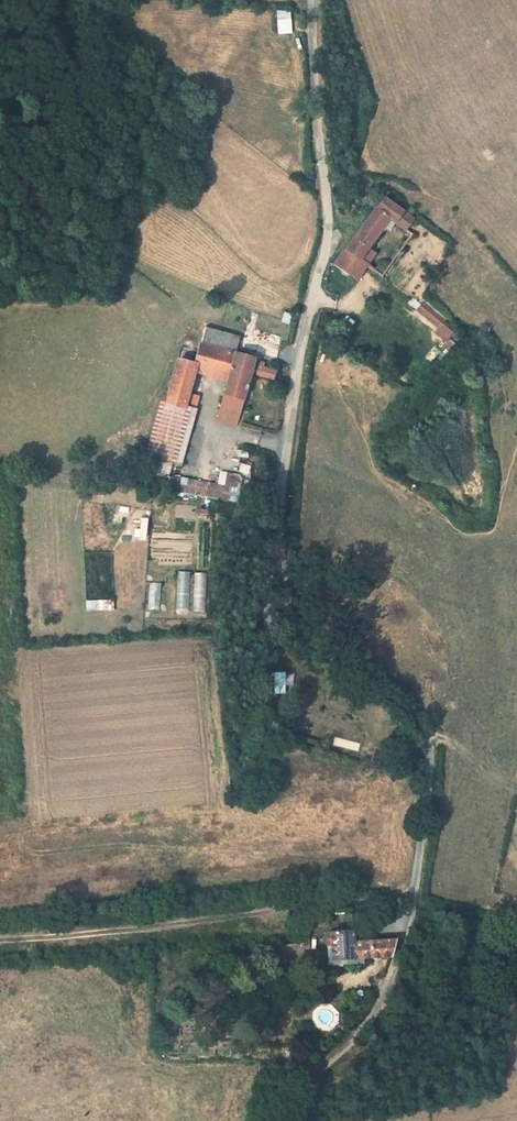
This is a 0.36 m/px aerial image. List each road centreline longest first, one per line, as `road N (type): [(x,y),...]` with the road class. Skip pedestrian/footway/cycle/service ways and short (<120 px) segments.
road 1 (unclassified): [(313,0),(323,249),(286,464),(277,592),(305,640),(395,706),(421,740),(430,779),(419,900),(372,1022)]
road 2 (track): [(372,1022),(299,1085),(287,1120)]

